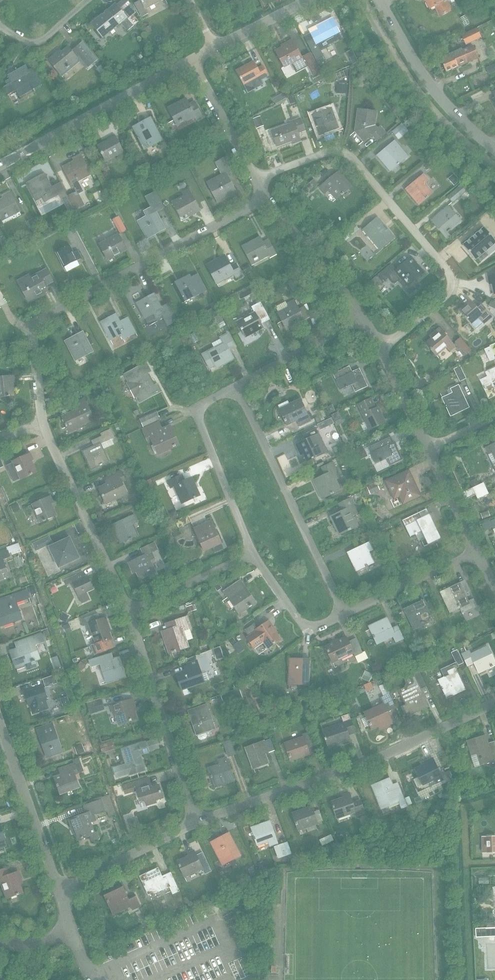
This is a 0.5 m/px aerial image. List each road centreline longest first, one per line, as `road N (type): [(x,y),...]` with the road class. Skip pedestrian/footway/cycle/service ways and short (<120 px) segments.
road 1 (residential): [(42,424),(33,325),(265,197)]
road 2 (residential): [(380,349),(444,297),(452,284),(447,268),(342,151),(256,177)]
road 3 (residential): [(195,821),(372,760),(494,702)]
road 4 (residential): [(344,613),(237,384)]
road 5 (residential): [(195,821),(128,612)]
road 6 (tertiary): [(0,162),(192,58)]
road 7 (residential): [(128,612),(42,424)]
road 8 (residential): [(252,552),(194,408),(237,384)]
road 9 (tertiary): [(494,149),(436,92),(376,0)]
road 10 (residential): [(59,892),(0,726)]
road 11 (residential): [(364,317),(265,197)]
road 12 (residential): [(59,892),(195,821)]
road 13 (residential): [(476,551),(344,613)]
road 14 (residential): [(237,384),(364,317)]
road 15 (residential): [(128,612),(252,552)]
road 16 (residential): [(344,613),(307,630),(252,552)]
road 17 (residential): [(256,177),(192,58)]

